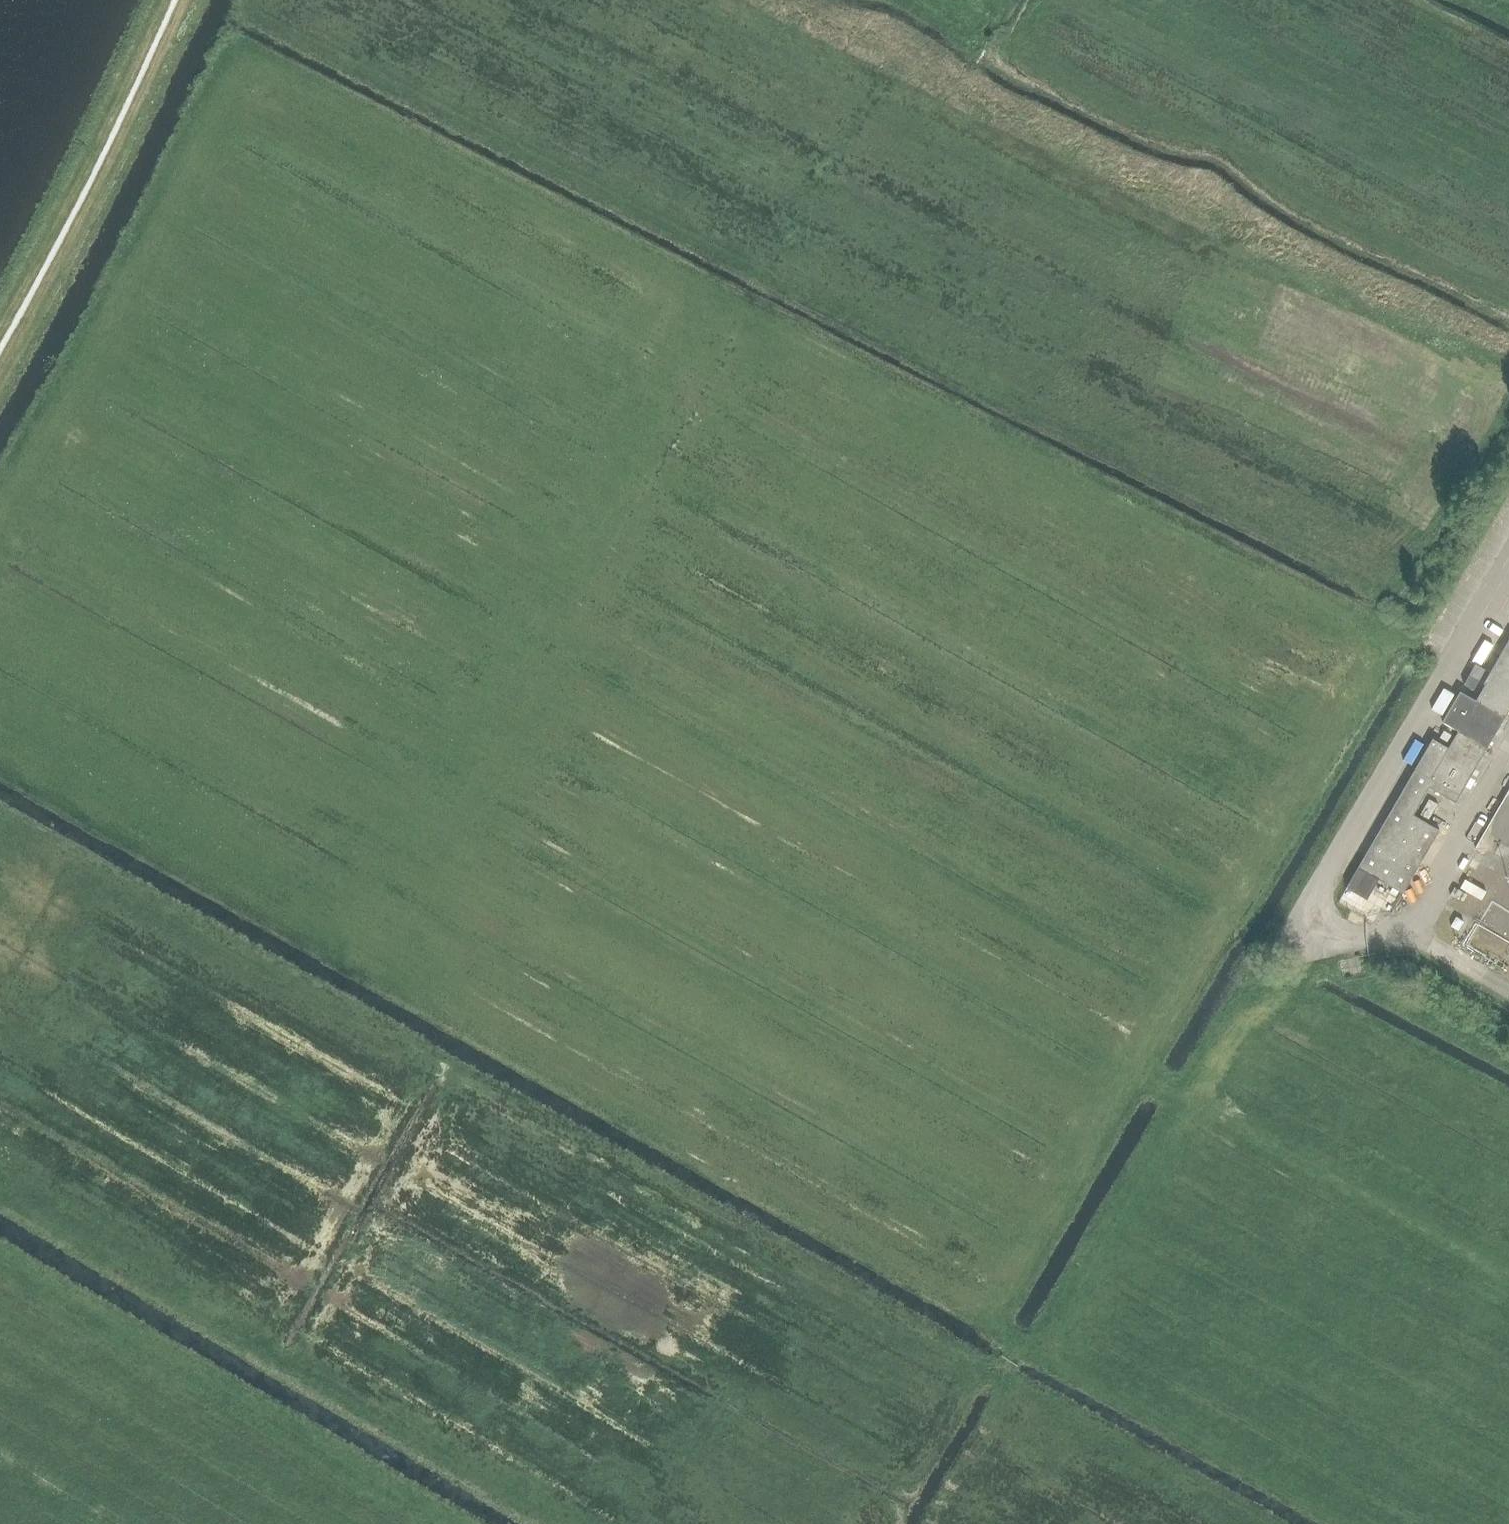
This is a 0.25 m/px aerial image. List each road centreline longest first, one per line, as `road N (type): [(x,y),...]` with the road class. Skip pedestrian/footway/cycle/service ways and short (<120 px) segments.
road 1 (unclassified): [(1301,925),(1508,568)]

